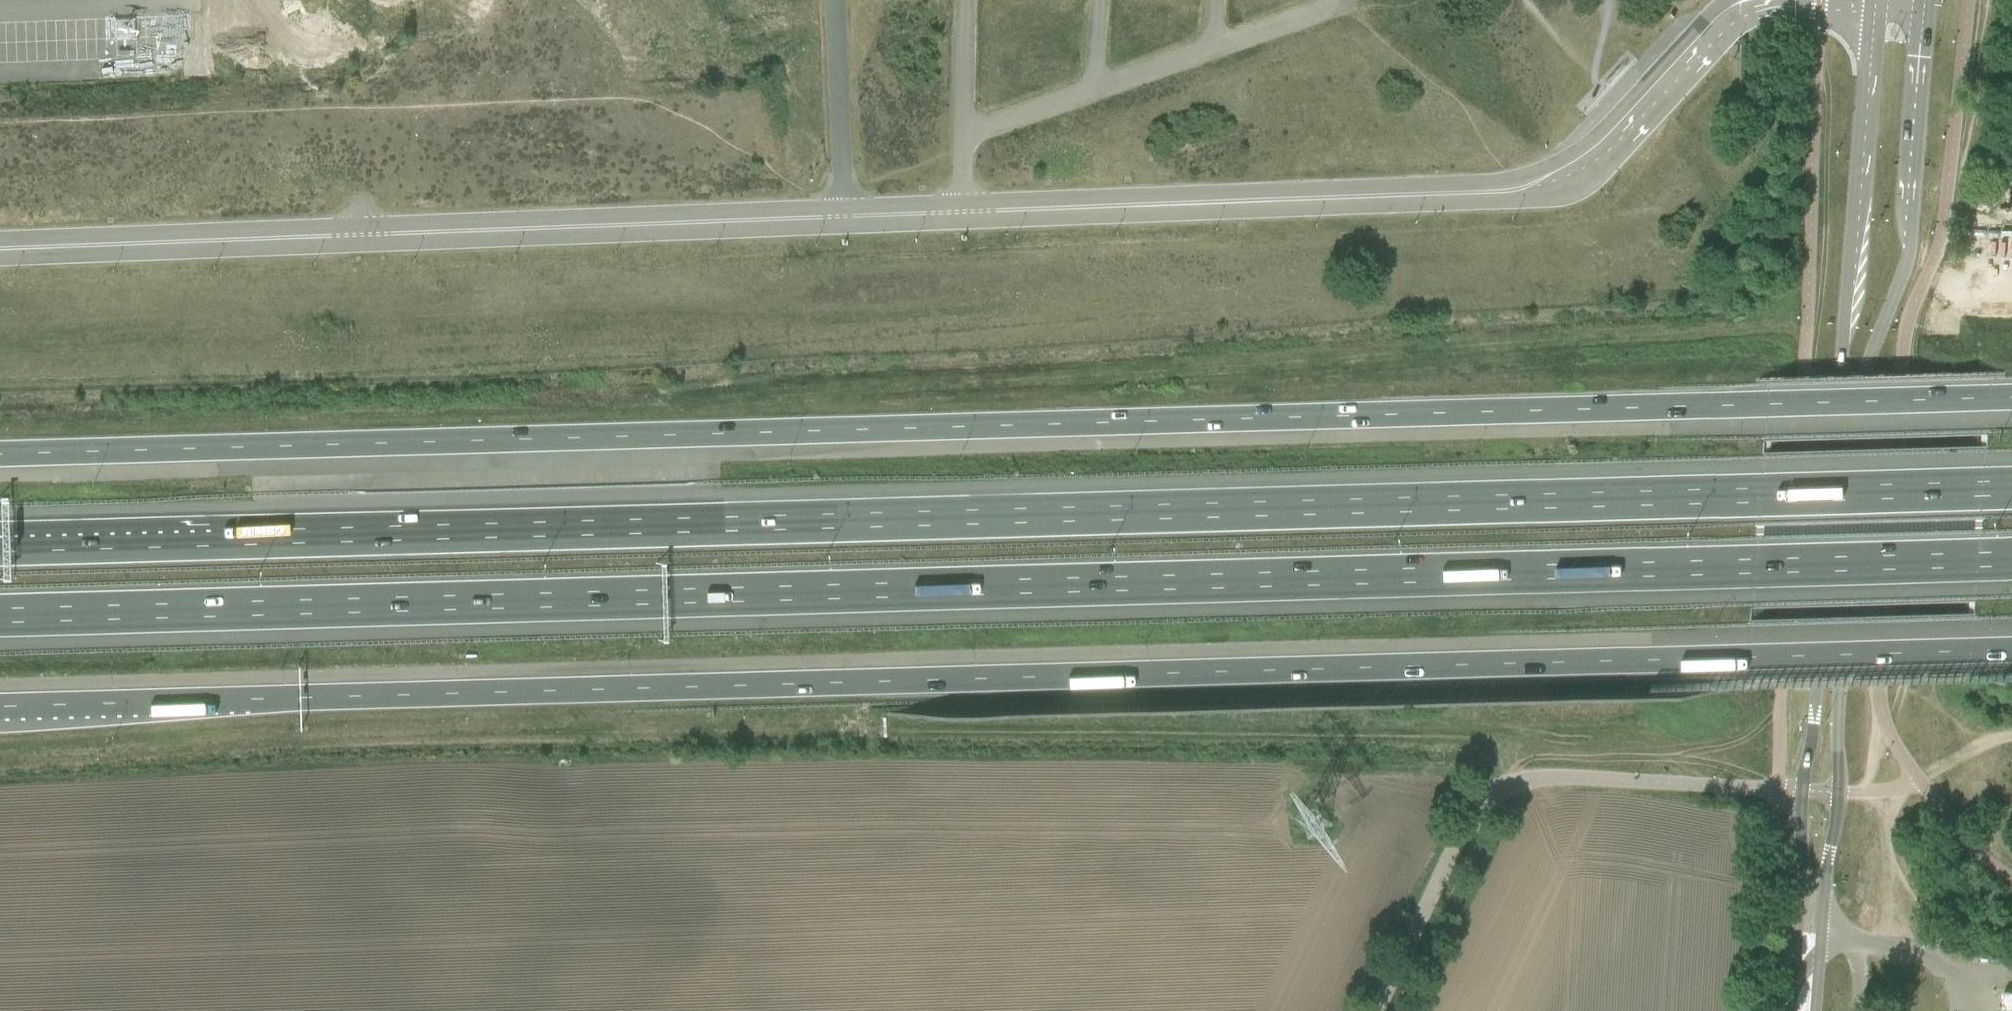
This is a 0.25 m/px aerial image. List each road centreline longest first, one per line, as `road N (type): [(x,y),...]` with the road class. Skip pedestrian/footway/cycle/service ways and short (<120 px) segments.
road 1 (motorway): [(2011,487),(0,553)]
road 2 (motorway): [(0,619),(2011,558)]
road 3 (trunk): [(0,709),(2011,649)]
road 4 (trunk): [(2011,397),(0,456)]
road 5 (tertiary): [(1712,28),(1599,146),(1527,189),(844,209)]
road 6 (tertiary): [(844,209),(0,247)]
road 7 (secondary): [(1838,795),(1834,740),(1867,365),(1906,258),(1921,9)]
road 8 (secondary): [(1872,16),(1802,792)]
road 9 (unclassified): [(1377,1010),(1468,817),(1509,785),(1543,778),(1802,792)]
road 10 (secondary): [(1802,792),(1790,1010)]
road 11 (secondary): [(1815,1010),(1838,795)]
road 12 (unclassified): [(844,209),(836,0)]
road 13 (tertiary): [(1712,28),(1794,7),(1872,16)]

